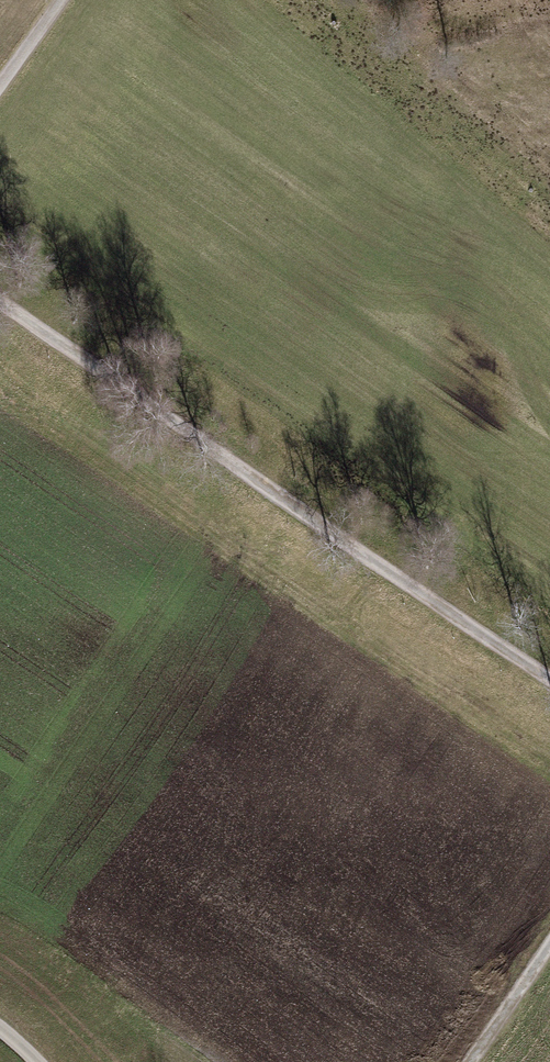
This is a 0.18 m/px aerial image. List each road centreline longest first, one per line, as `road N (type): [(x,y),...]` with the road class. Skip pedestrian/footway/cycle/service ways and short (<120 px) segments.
road 1 (track): [(0,304),(549,685)]
road 2 (track): [(549,948),(472,1061)]

